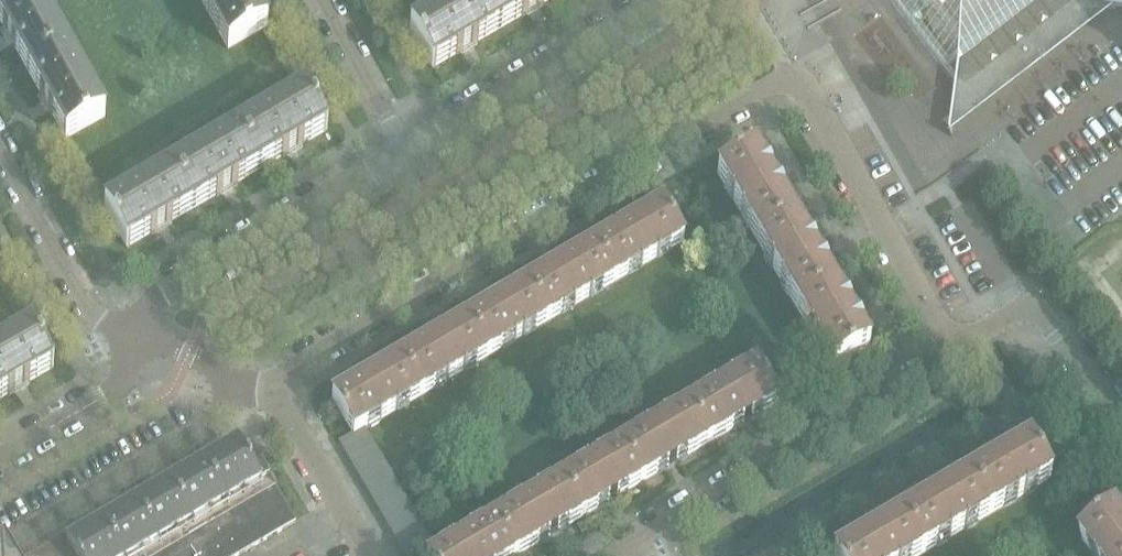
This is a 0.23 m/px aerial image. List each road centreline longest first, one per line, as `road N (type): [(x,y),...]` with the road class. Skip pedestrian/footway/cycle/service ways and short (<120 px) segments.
road 1 (residential): [(278,387),(297,365),(792,73)]
road 2 (residential): [(955,349),(636,540)]
road 3 (residential): [(410,155),(166,295),(146,334)]
road 4 (residential): [(955,349),(792,73)]
road 5 (residential): [(672,0),(410,155)]
road 6 (residential): [(0,545),(205,428),(242,378)]
road 7 (residential): [(0,139),(92,302),(146,334)]
road 8 (residential): [(1121,417),(1038,309),(1018,311),(955,349)]
road 9 (residential): [(146,334),(121,388),(0,459)]
road 10 (residential): [(372,555),(278,387)]
road 11 (residential): [(410,155),(324,0)]

